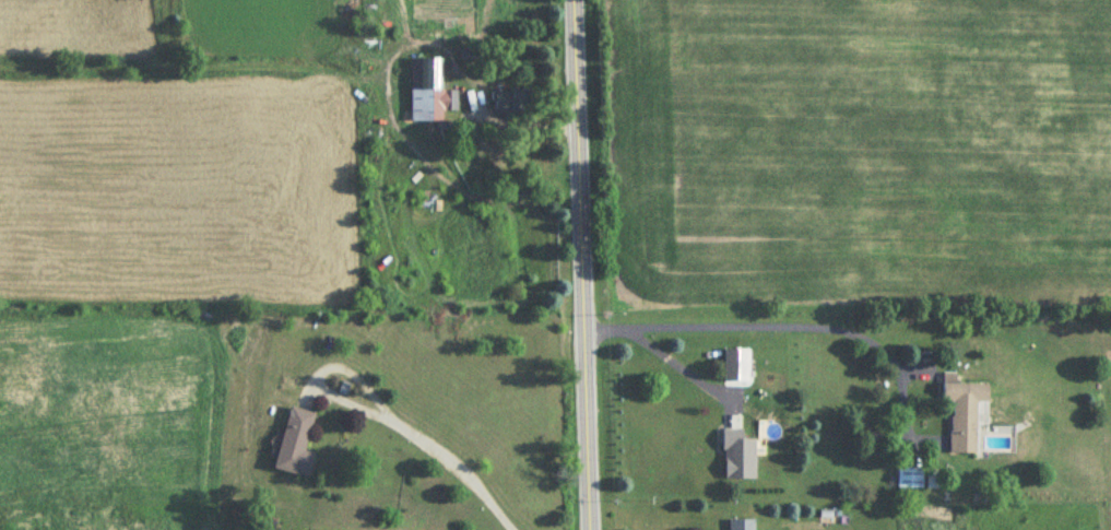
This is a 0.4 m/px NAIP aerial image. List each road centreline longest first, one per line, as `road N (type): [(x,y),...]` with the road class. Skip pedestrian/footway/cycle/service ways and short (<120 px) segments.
road 1 (tertiary): [(586,529),(570,0)]

